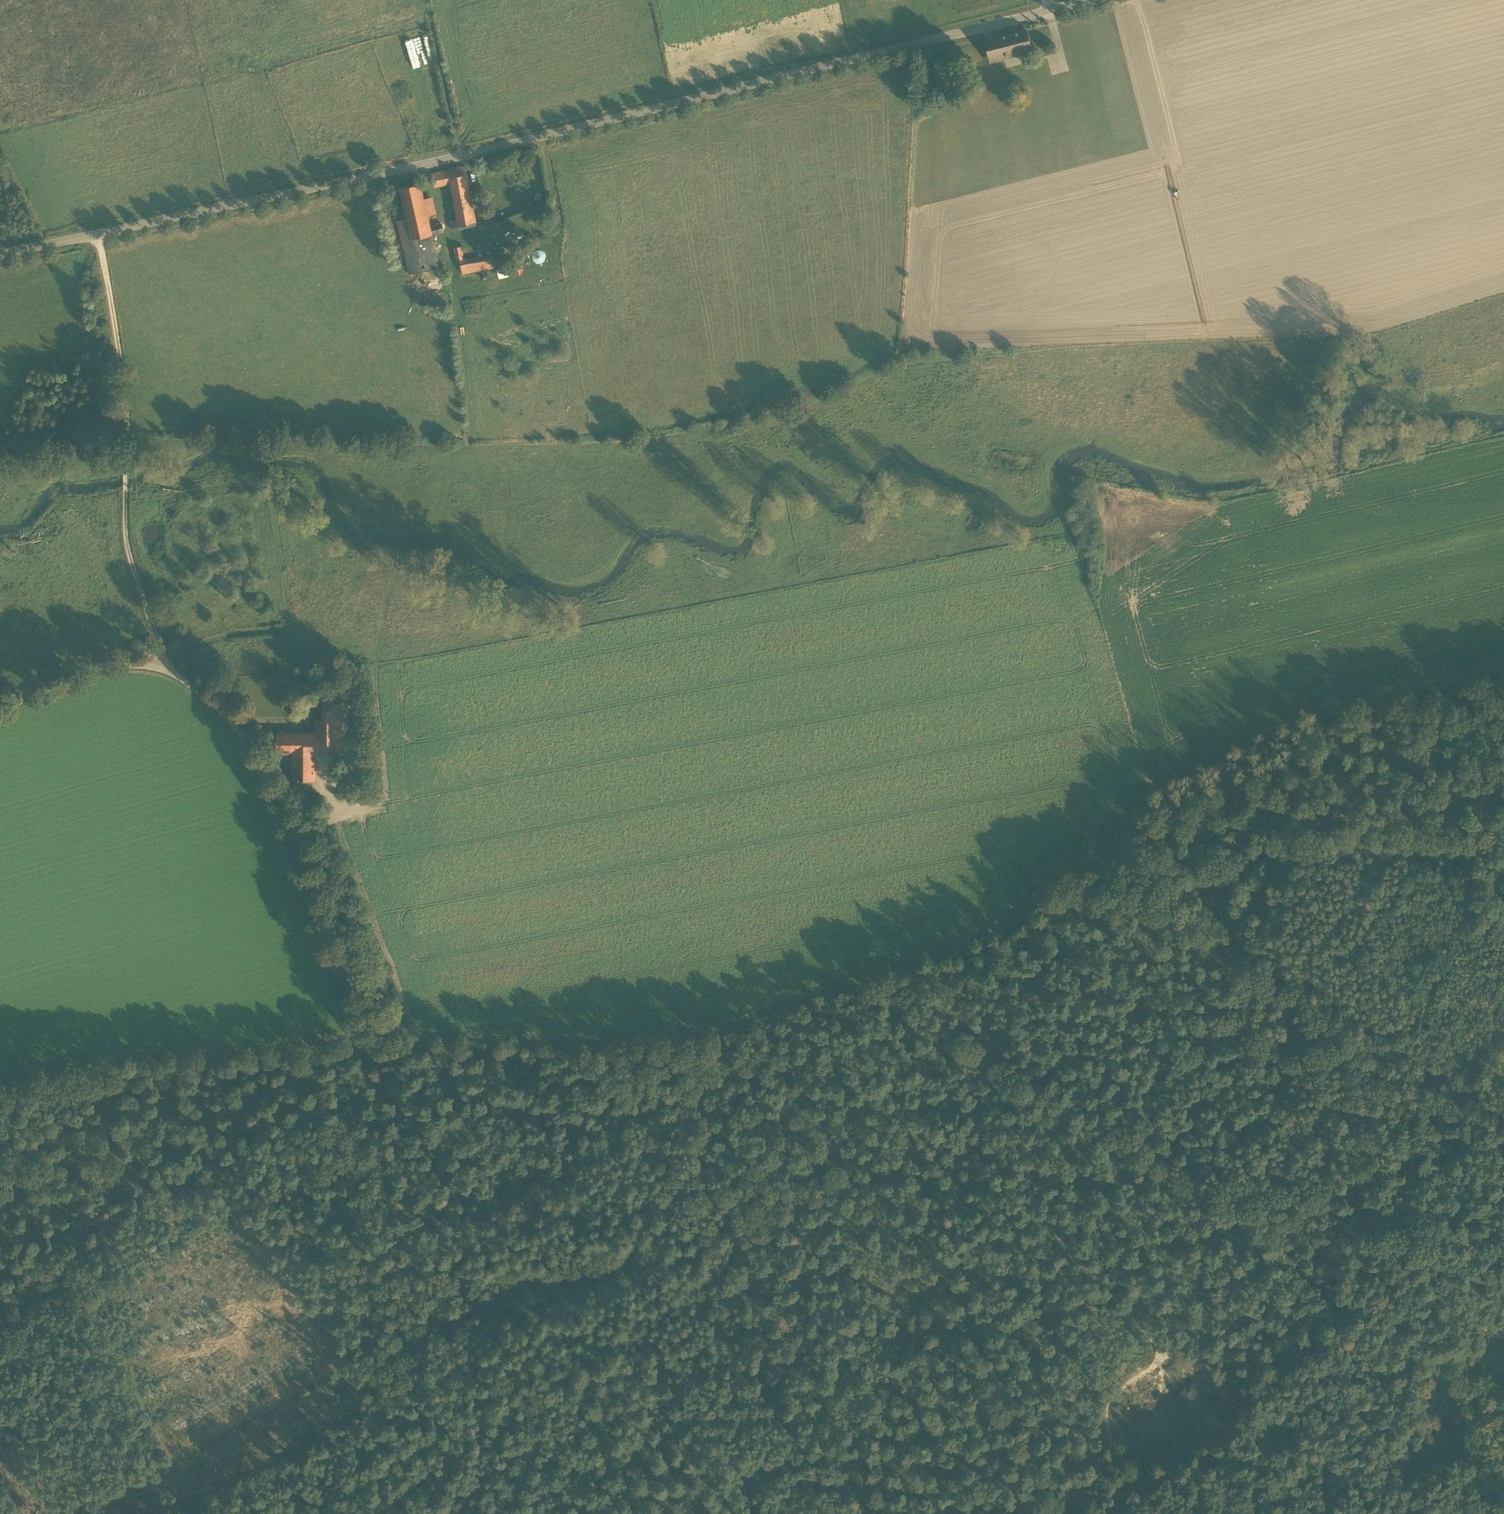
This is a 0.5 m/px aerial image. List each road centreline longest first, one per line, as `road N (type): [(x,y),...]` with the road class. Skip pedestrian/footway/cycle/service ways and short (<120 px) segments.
road 1 (unclassified): [(49,243),(460,154),(1079,0)]
road 2 (track): [(851,979),(1113,878),(1159,810),(1251,783),(1350,719),(1503,679)]
road 3 (track): [(1051,905),(1104,902),(1406,1069),(1442,1106),(1464,1136),(1453,1172),(1328,1244)]
road 4 (track): [(97,233),(125,398),(127,546),(170,670)]
road 5 (track): [(392,1039),(316,848),(286,822),(234,726),(170,670)]
road 6 (track): [(1046,1202),(998,1150),(1074,1089),(1071,1083),(980,1030),(851,979)]
road 7 (track): [(0,1094),(118,1052),(392,1039)]
road 8 (track): [(1067,1499),(1108,1454),(1112,1401),(1161,1350),(1158,1332),(1046,1202)]
road 9 (track): [(742,1021),(633,1038),(392,1039)]
road 10 (track): [(170,670),(132,666),(54,685),(0,714)]

